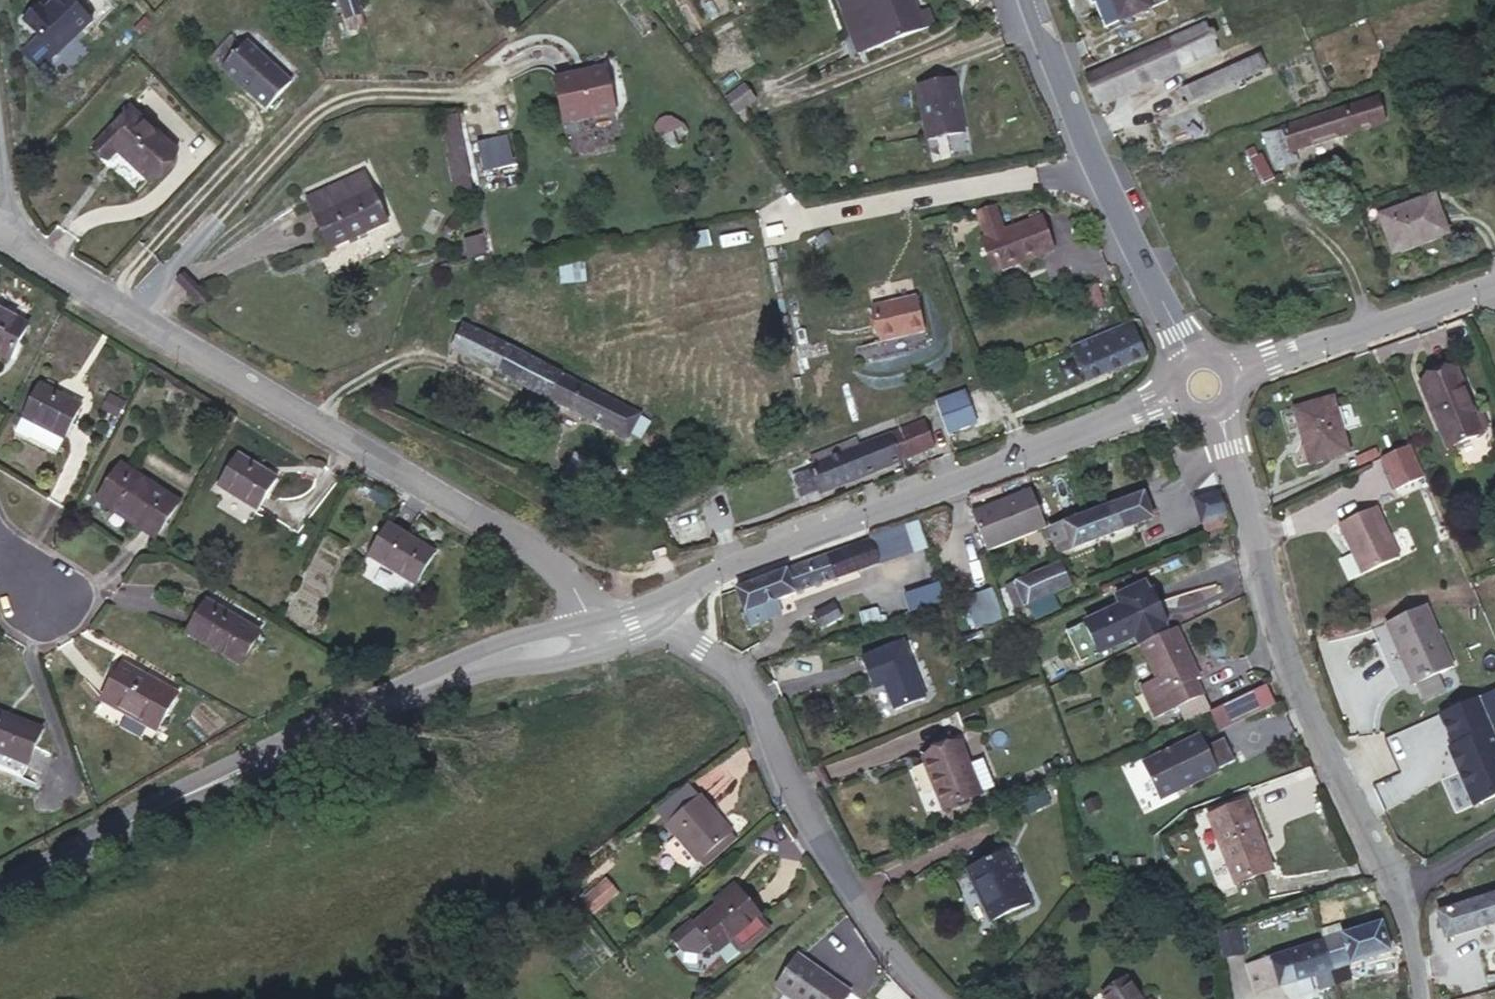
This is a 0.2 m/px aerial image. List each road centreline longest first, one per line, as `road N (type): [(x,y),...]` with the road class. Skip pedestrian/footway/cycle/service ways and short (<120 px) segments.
road 1 (residential): [(584,622),(550,562),(140,326),(8,239)]
road 2 (tertiary): [(695,578),(1203,385)]
road 3 (residential): [(1392,889),(1278,628),(1203,385)]
road 4 (tertiary): [(0,888),(448,665)]
road 5 (residential): [(666,615),(736,668),(754,693),(876,928),(936,998)]
road 6 (tertiary): [(1203,385),(1024,0)]
road 7 (tertiary): [(1203,385),(1494,282)]
road 8 (tertiary): [(448,665),(597,648)]
road 9 (tertiary): [(584,622),(516,633),(448,665)]
road 10 (tertiary): [(695,578),(584,622)]

